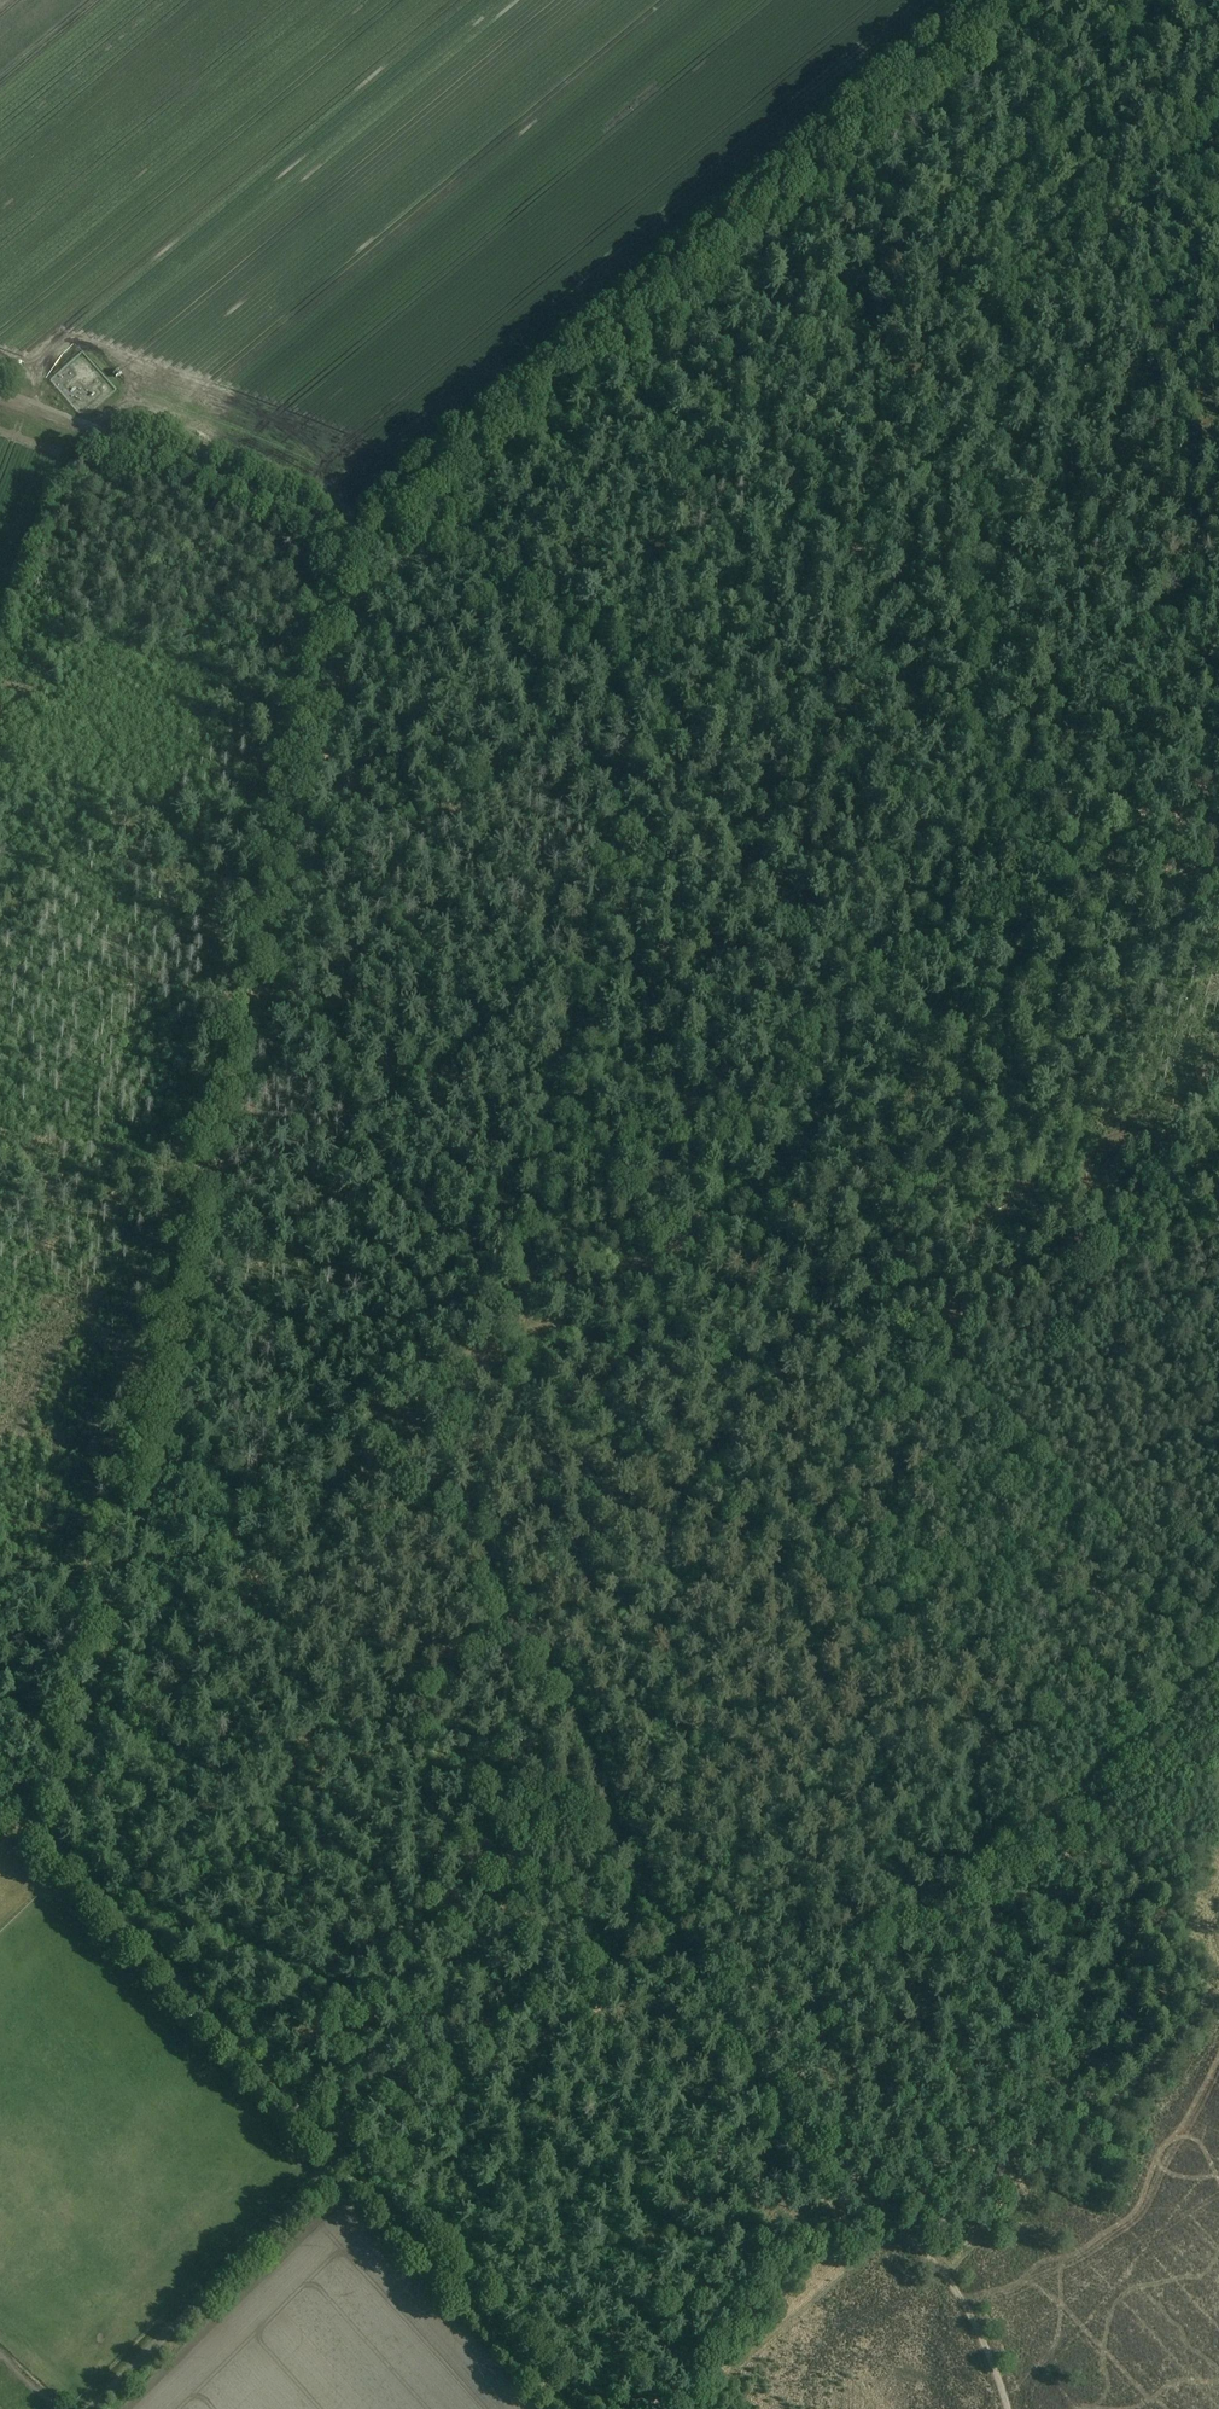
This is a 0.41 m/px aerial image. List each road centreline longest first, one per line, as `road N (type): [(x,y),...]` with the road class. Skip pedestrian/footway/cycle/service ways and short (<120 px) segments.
road 1 (track): [(378,544),(152,1496),(60,1806),(40,1834),(300,1544),(513,1339)]
road 2 (track): [(1008,2408),(955,2286),(795,2128),(685,1959),(586,1729),(495,1575),(480,1536),(473,1455),(513,1339)]
road 3 (track): [(513,1339),(598,926),(617,785),(618,682),(585,647),(540,619),(378,544)]
road 4 (track): [(1110,856),(1024,815),(976,735),(962,669),(1044,0)]
road 5 (track): [(1039,0),(399,539)]
road 6 (track): [(513,1339),(646,1265),(854,1110),(962,1013),(1099,867)]
road 7 (track): [(685,1959),(890,1921),(959,1894),(1218,1656)]
road 8 (unclassified): [(326,2141),(79,1874),(40,1834),(0,1814)]
road 9 (unclassified): [(326,2141),(420,2066),(501,2016),(568,1988),(685,1959)]
road 10 (track): [(0,397),(378,544)]
road 11 (unclassified): [(90,2408),(312,2192),(328,2163),(326,2141)]
road 12 (track): [(326,2141),(571,2408)]
road 13 (track): [(1099,867),(1218,755)]

